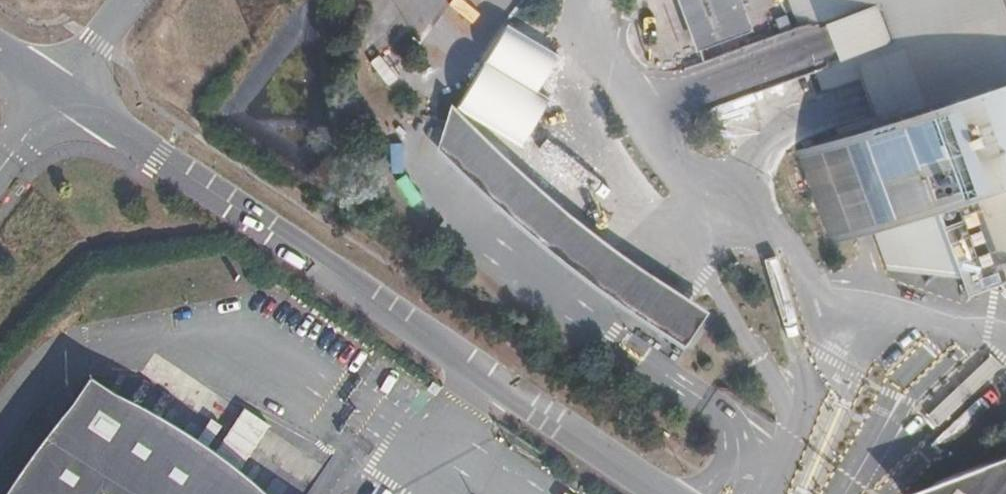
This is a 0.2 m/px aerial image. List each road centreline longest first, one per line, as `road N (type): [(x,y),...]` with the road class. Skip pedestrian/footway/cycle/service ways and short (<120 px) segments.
road 1 (unclassified): [(664,493),(63,91)]

